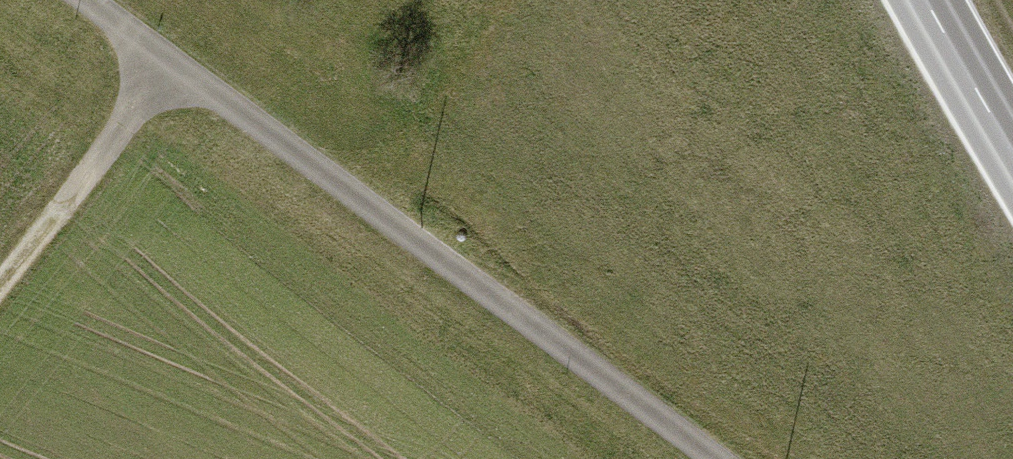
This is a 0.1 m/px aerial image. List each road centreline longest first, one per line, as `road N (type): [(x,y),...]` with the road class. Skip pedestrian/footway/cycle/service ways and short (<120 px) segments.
road 1 (track): [(715,458),(88,0)]
road 2 (track): [(0,287),(175,64)]
road 3 (secondary): [(926,0),(1012,149)]

